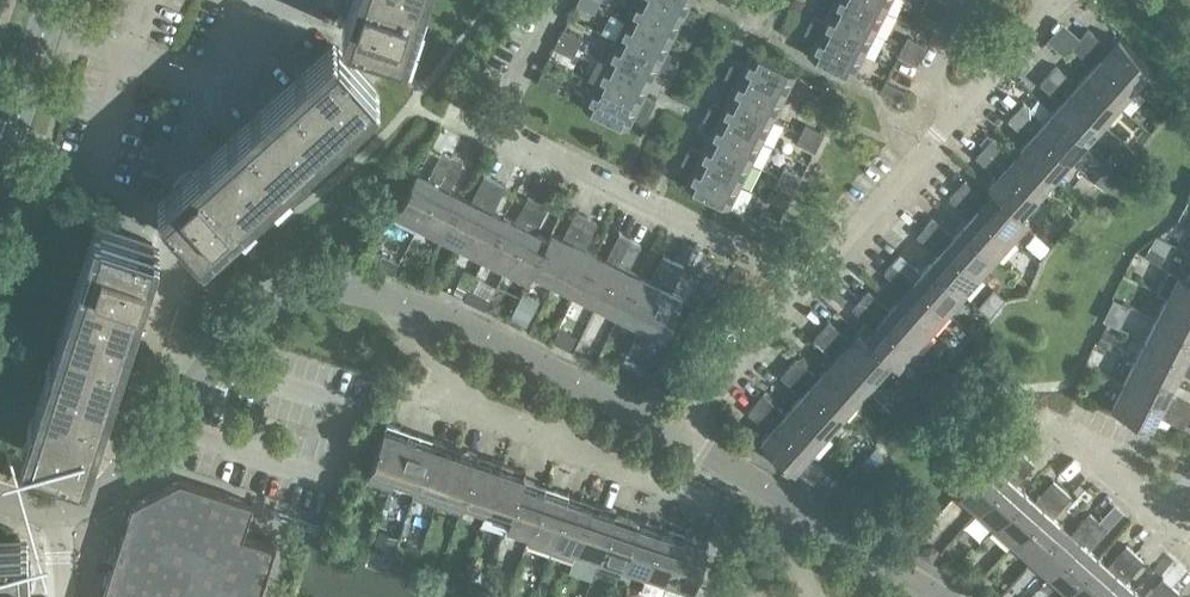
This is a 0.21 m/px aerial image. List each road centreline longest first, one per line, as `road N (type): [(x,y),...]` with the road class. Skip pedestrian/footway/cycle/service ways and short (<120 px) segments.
road 1 (residential): [(809,279),(495,128),(562,0)]
road 2 (residential): [(400,299),(401,322),(465,410),(716,500)]
road 3 (residential): [(400,299),(516,344),(680,437)]
road 4 (residential): [(191,388),(247,324),(287,297),(331,288),(400,299)]
road 5 (residential): [(809,279),(966,104)]
road 6 (residential): [(764,487),(941,596)]
road 7 (residential): [(680,437),(703,397),(809,279)]
road 8 (residential): [(57,513),(113,478),(191,388)]
road 9 (tertiary): [(56,0),(0,164)]
road 10 (residential): [(1170,514),(1043,418)]
road 11 (residential): [(966,104),(1054,0)]

